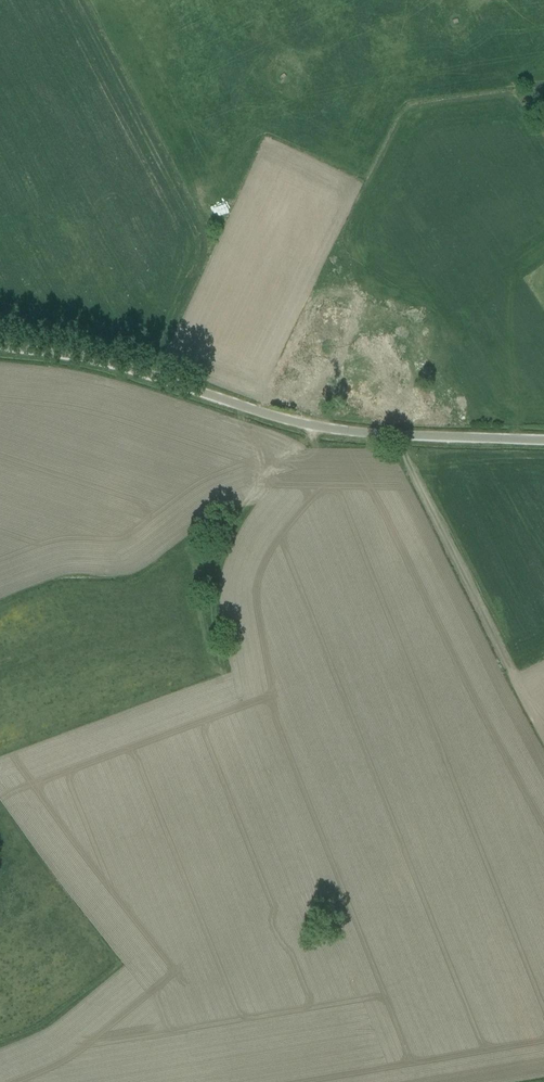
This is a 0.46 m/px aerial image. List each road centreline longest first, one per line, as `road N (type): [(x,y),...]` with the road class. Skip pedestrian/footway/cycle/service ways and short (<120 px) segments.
road 1 (unclassified): [(0,345),(103,362),(347,433),(543,441)]

